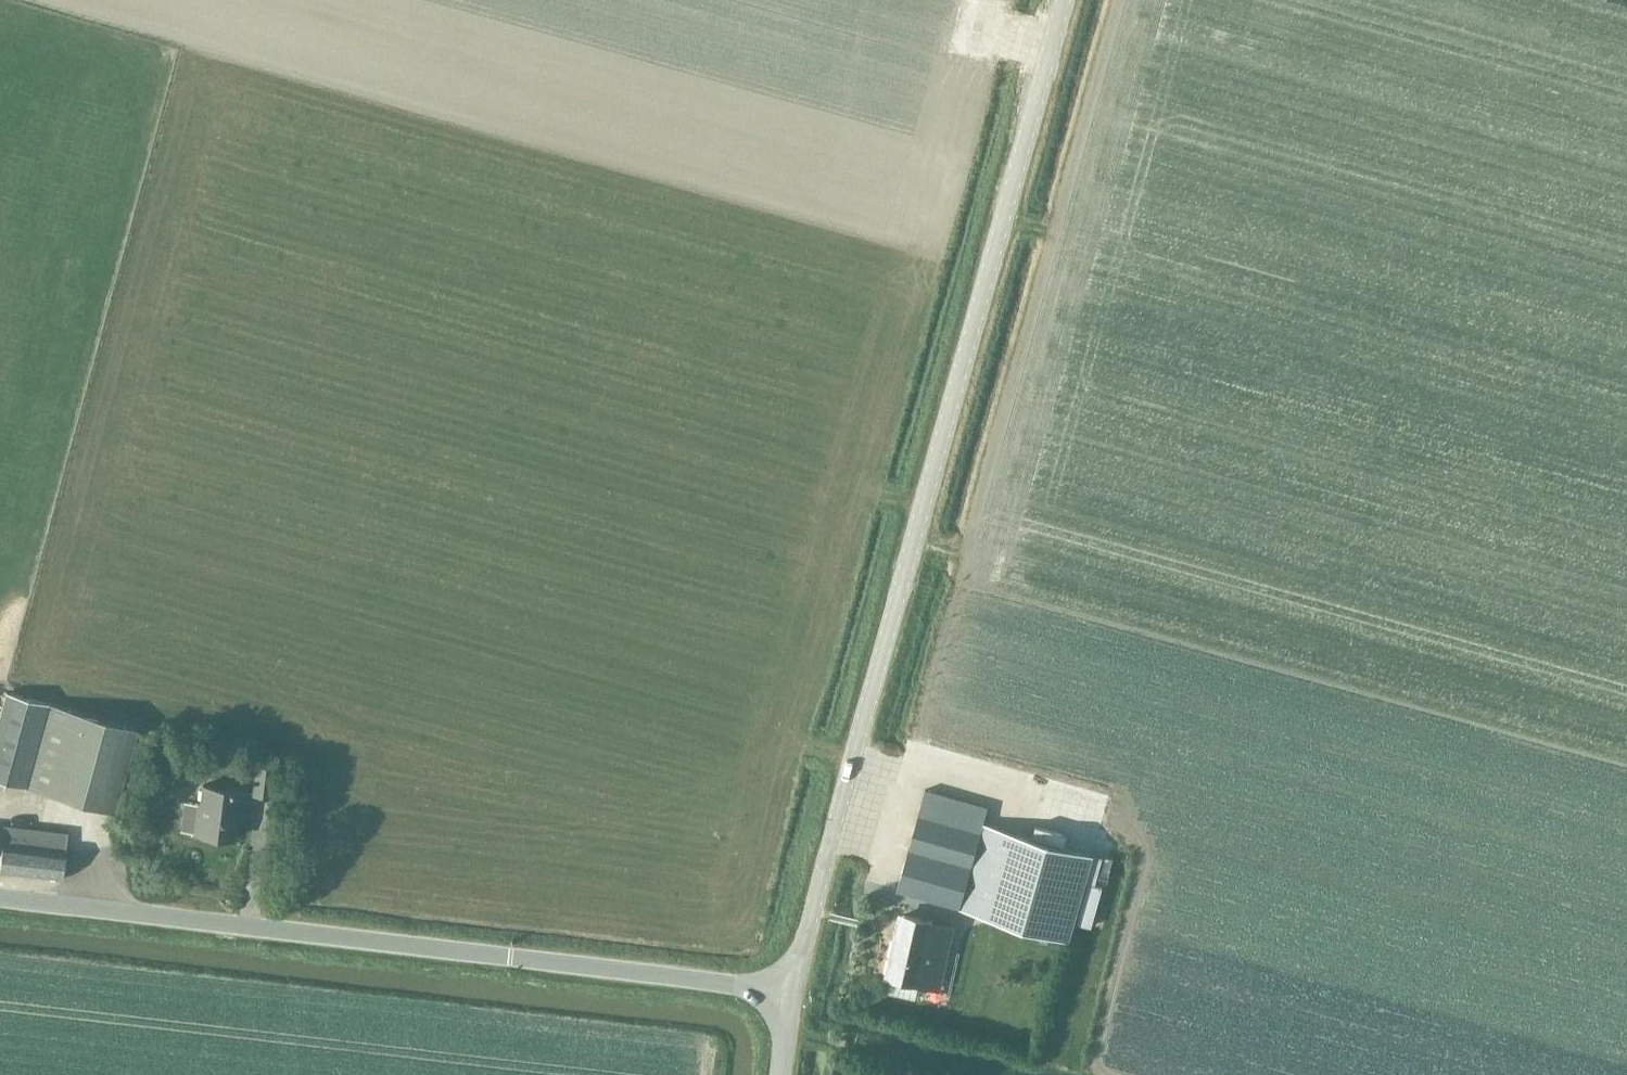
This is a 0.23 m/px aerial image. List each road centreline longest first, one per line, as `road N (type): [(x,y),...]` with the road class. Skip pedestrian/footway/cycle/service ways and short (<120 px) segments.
road 1 (tertiary): [(789,993),(1070,0)]
road 2 (tertiary): [(0,899),(789,993)]

